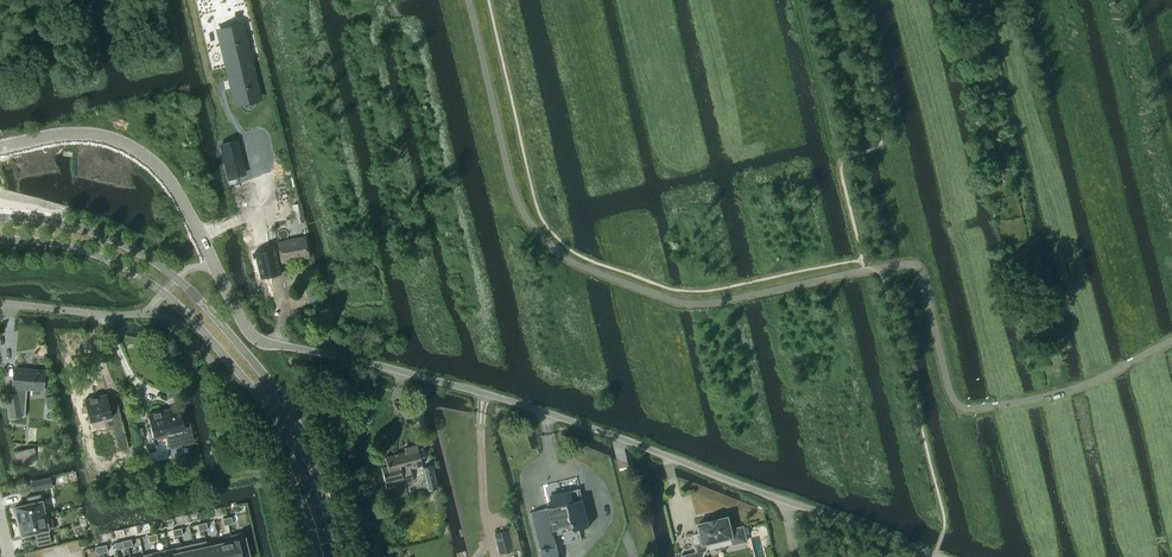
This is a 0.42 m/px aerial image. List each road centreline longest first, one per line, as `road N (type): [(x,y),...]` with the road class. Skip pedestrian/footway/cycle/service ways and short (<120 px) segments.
road 1 (unclassified): [(941,556),(521,405),(274,344),(245,326),(177,192),(142,155),(93,133),(0,147)]
road 2 (secondary): [(321,504),(295,418),(178,279),(104,236),(0,218)]
road 3 (secondary): [(0,239),(77,249),(165,293),(266,405),(321,504)]
road 4 (residential): [(147,310),(105,315),(0,304)]

